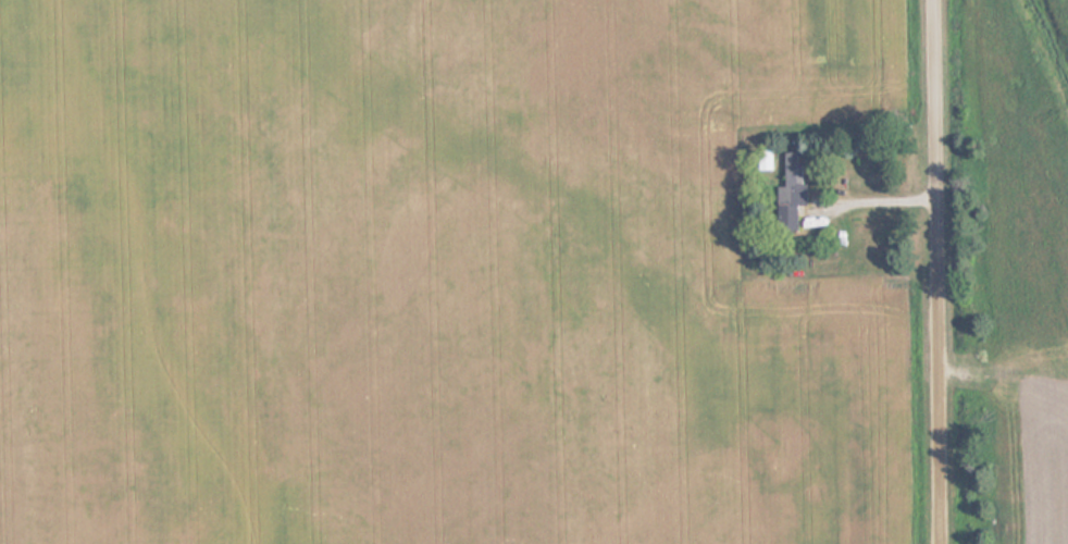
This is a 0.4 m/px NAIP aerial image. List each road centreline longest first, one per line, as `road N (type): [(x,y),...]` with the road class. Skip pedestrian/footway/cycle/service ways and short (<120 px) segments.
road 1 (residential): [(946,543),(937,0)]

